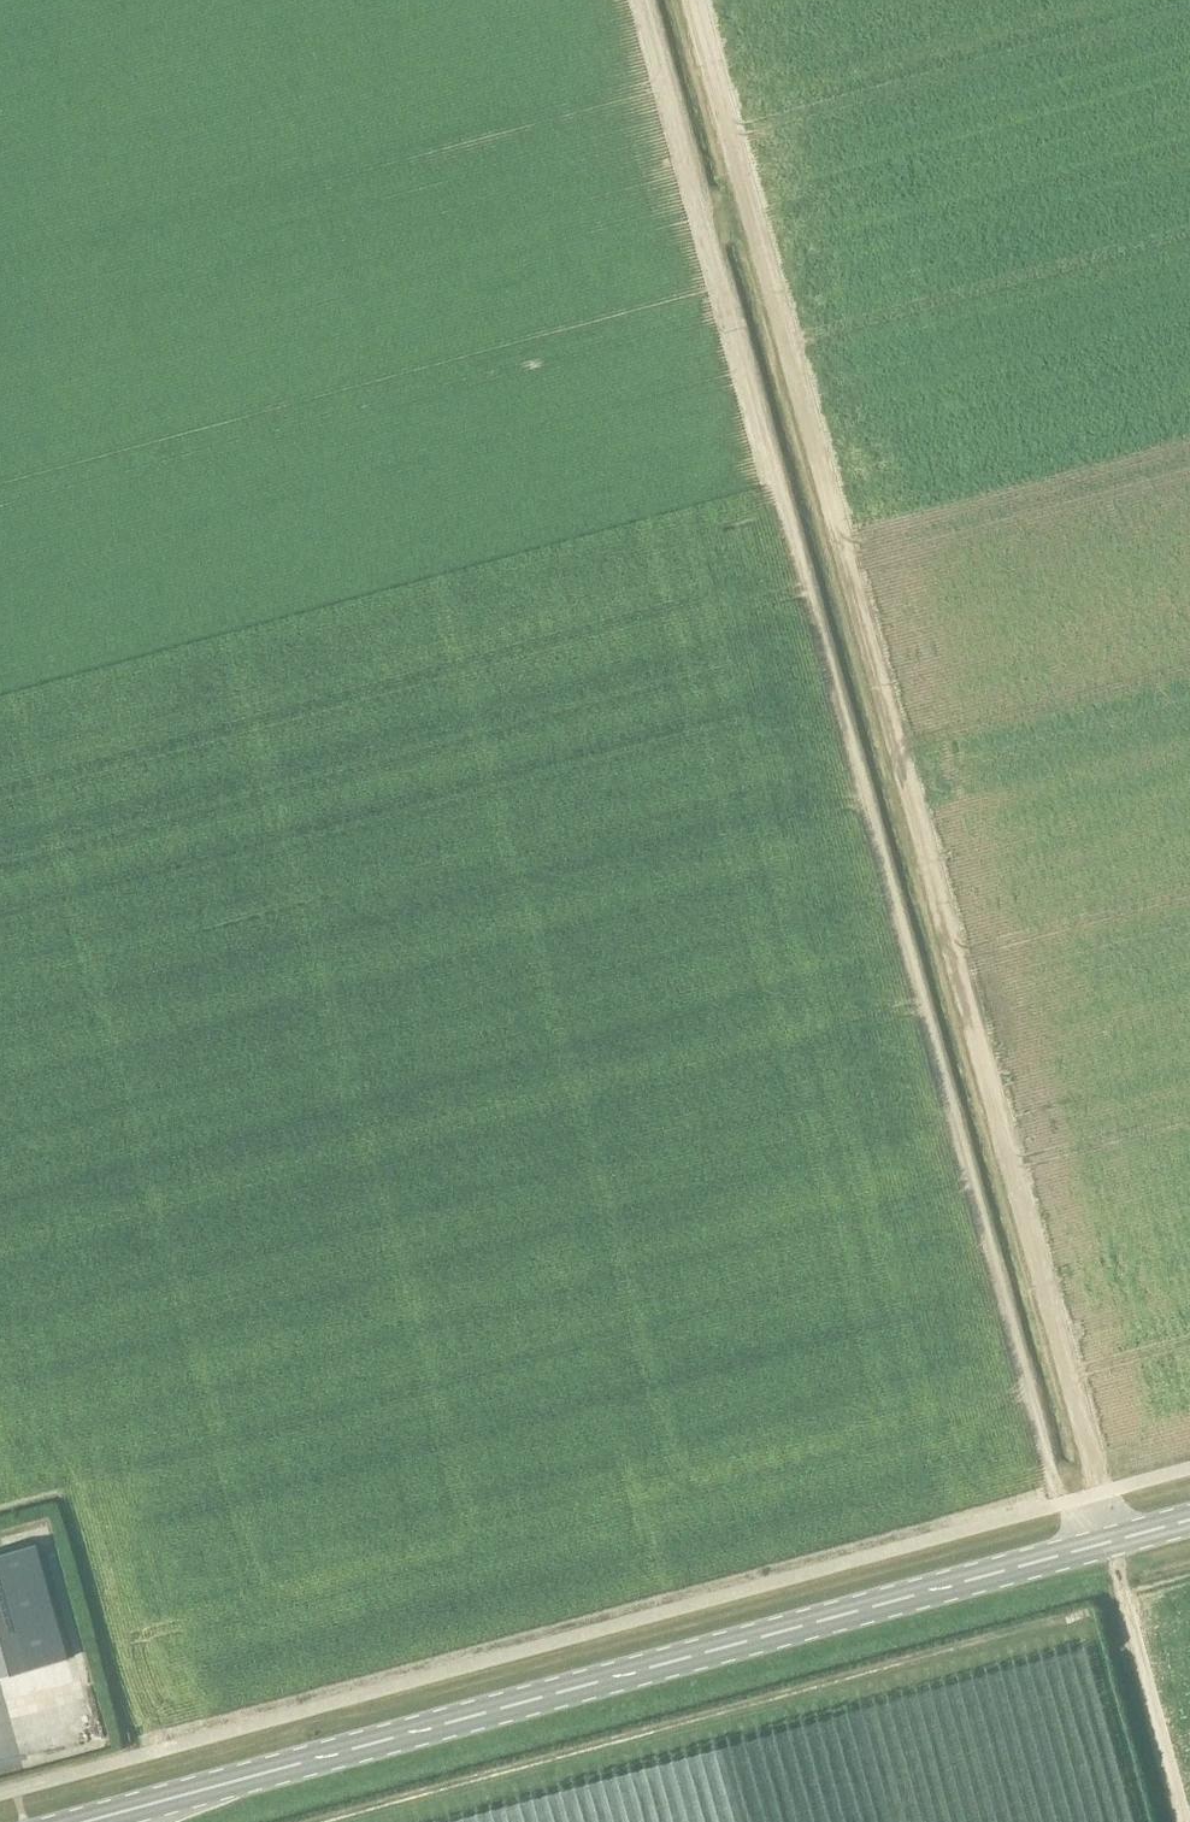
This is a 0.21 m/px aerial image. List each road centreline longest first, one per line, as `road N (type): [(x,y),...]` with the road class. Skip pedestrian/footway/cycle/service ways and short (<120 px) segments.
road 1 (primary): [(84,1821),(1189,1519)]

